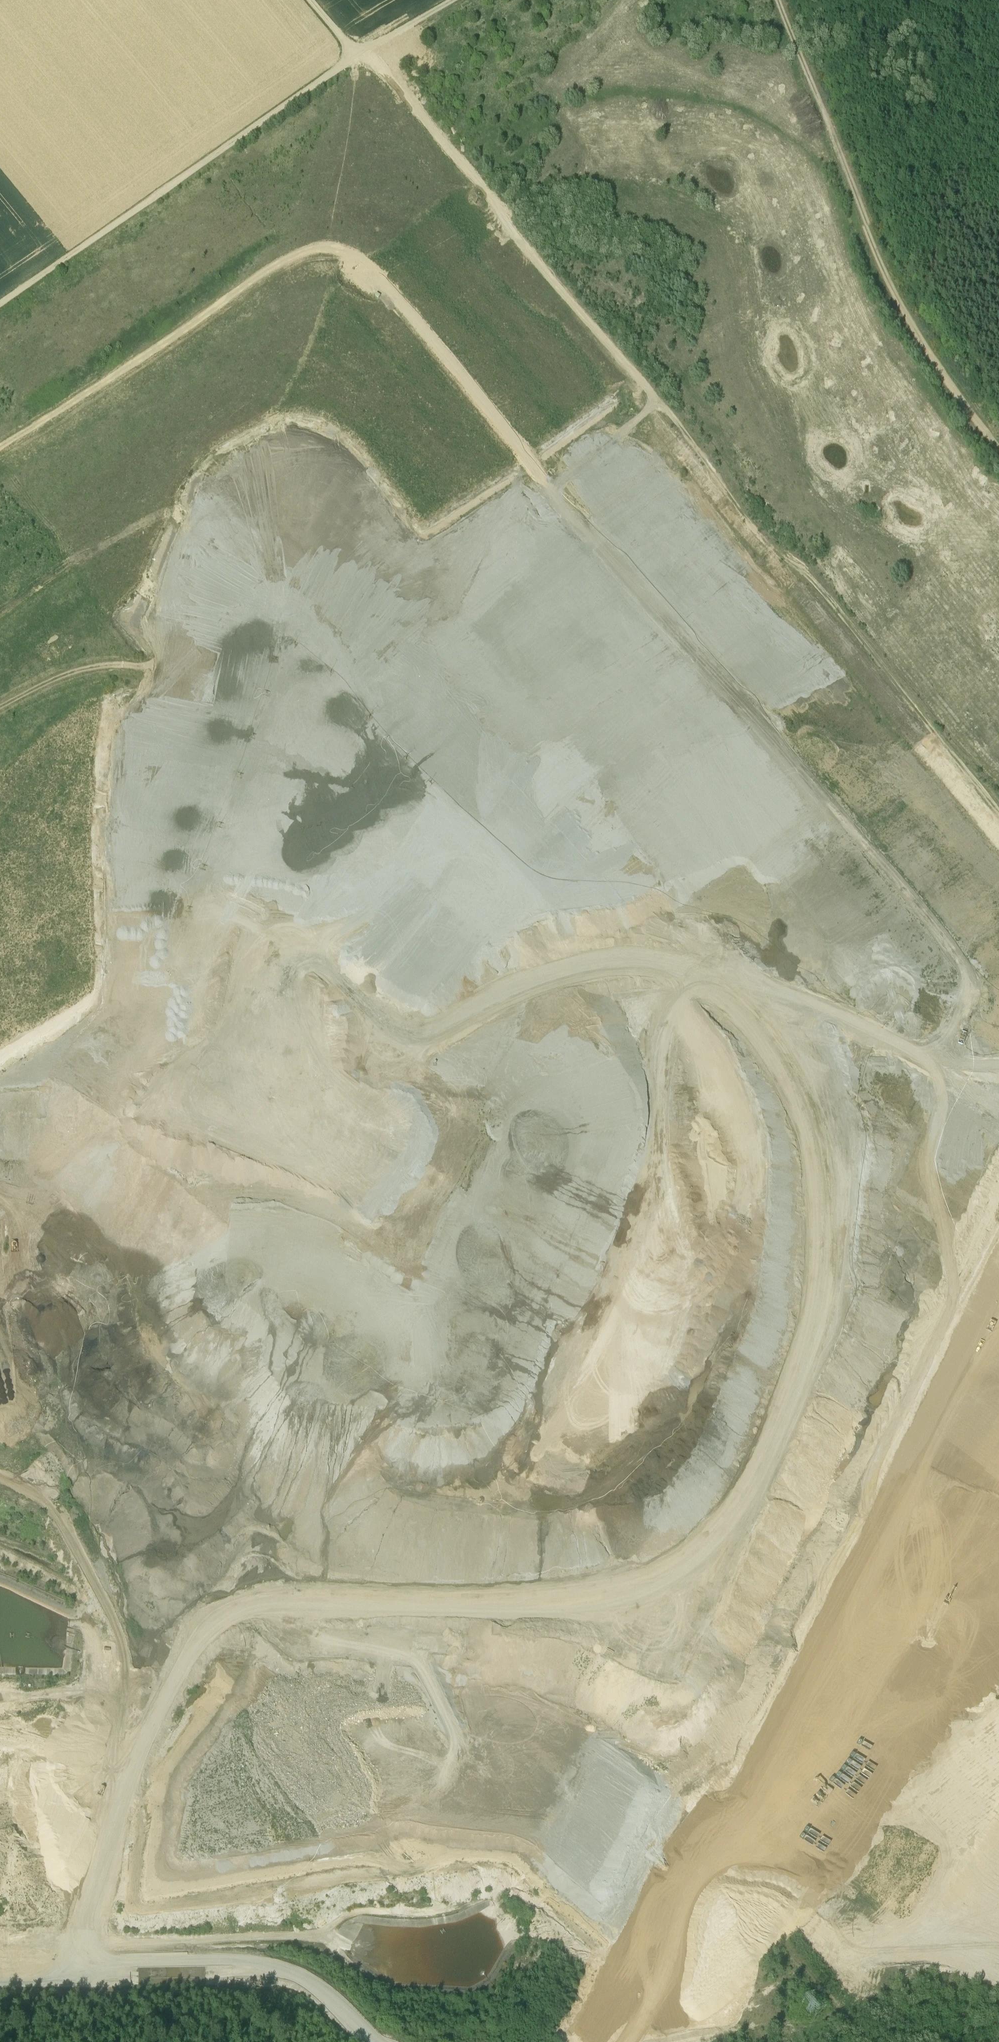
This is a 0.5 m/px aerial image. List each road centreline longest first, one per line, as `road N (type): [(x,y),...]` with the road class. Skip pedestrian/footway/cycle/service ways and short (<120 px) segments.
road 1 (track): [(774,0),(873,253),(911,327),(998,450)]
road 2 (track): [(0,304),(358,53)]
road 3 (track): [(998,1256),(811,1623)]
road 4 (track): [(380,2041),(304,1977),(255,1963),(124,1957)]

